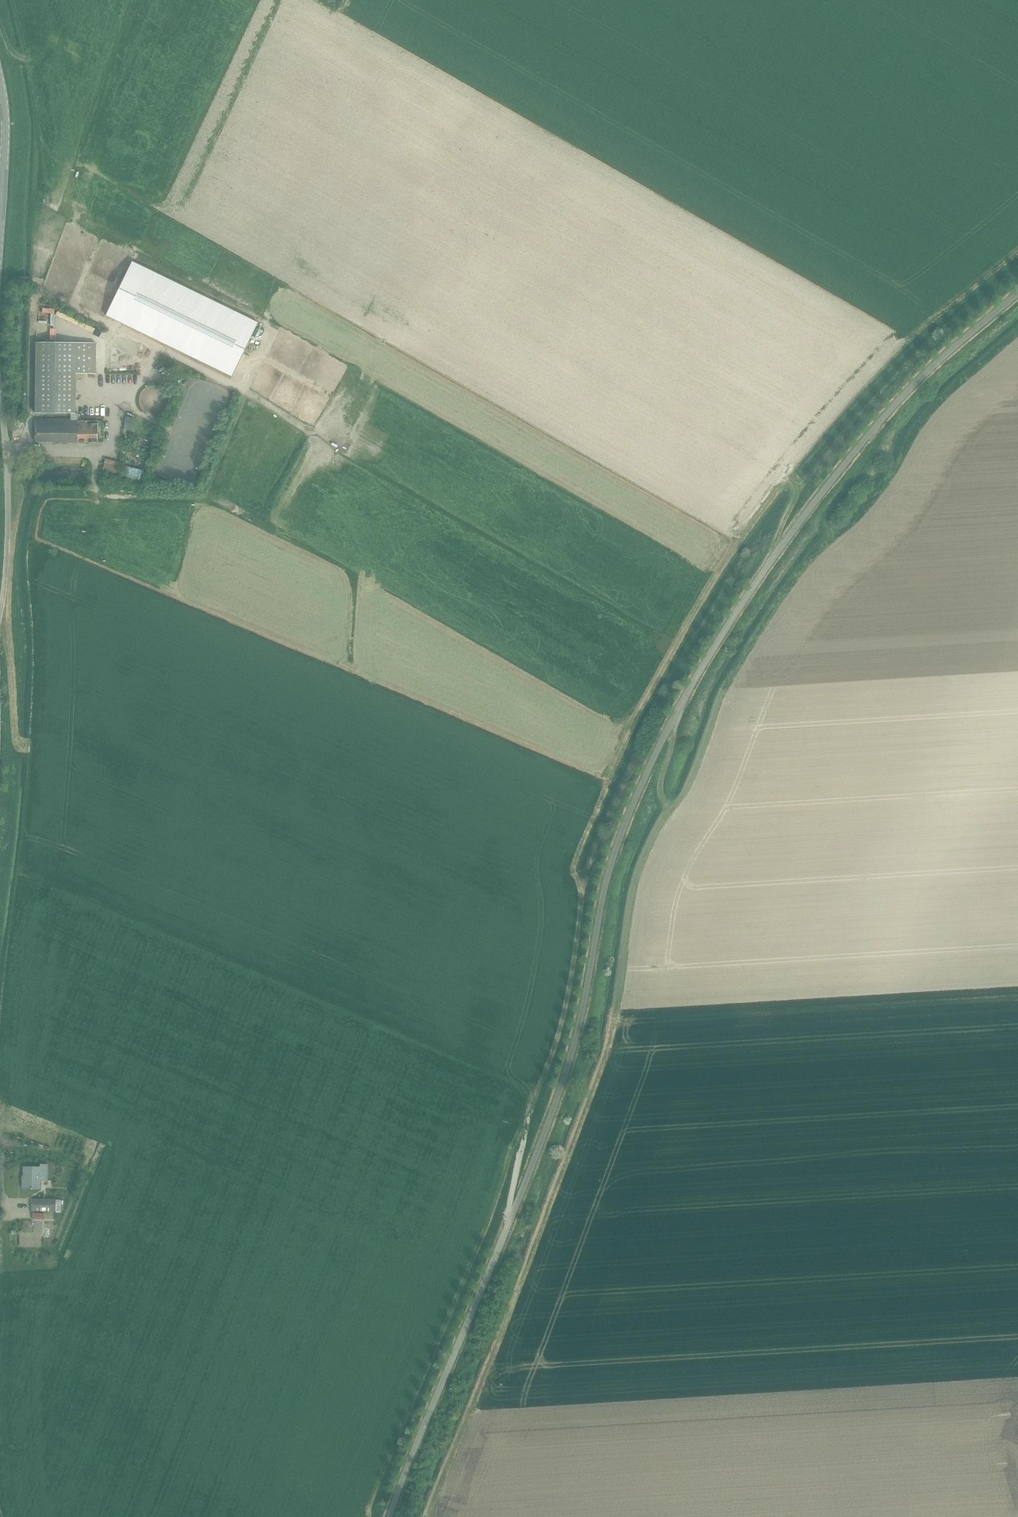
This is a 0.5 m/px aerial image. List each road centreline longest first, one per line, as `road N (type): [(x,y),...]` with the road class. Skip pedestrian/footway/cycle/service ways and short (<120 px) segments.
road 1 (unclassified): [(389,1516),(569,1069),(619,834),(658,748),(777,545),(888,412),(1017,298)]
road 2 (unclassified): [(0,596),(10,556),(10,445),(0,383)]
road 3 (tertiary): [(0,229),(0,85)]

